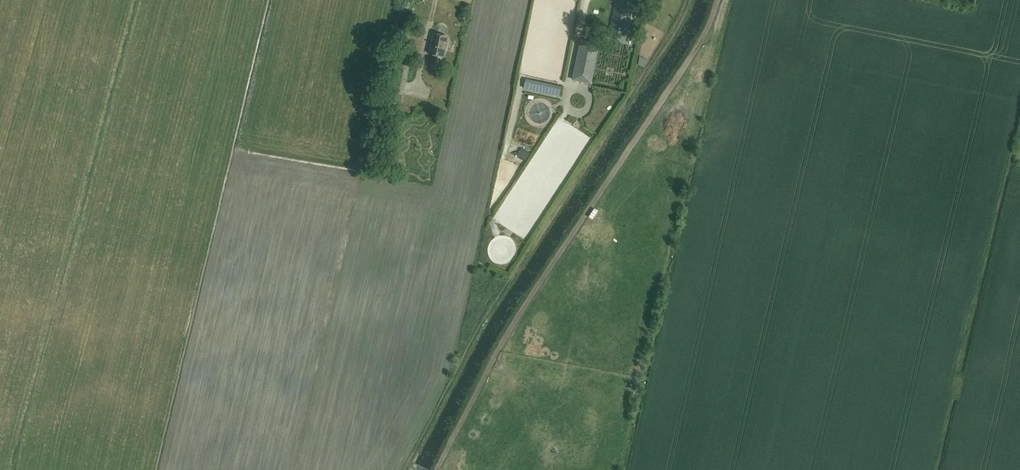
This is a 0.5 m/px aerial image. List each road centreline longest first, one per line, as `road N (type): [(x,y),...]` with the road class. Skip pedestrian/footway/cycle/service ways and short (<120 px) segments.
road 1 (unclassified): [(0,124),(36,0)]

